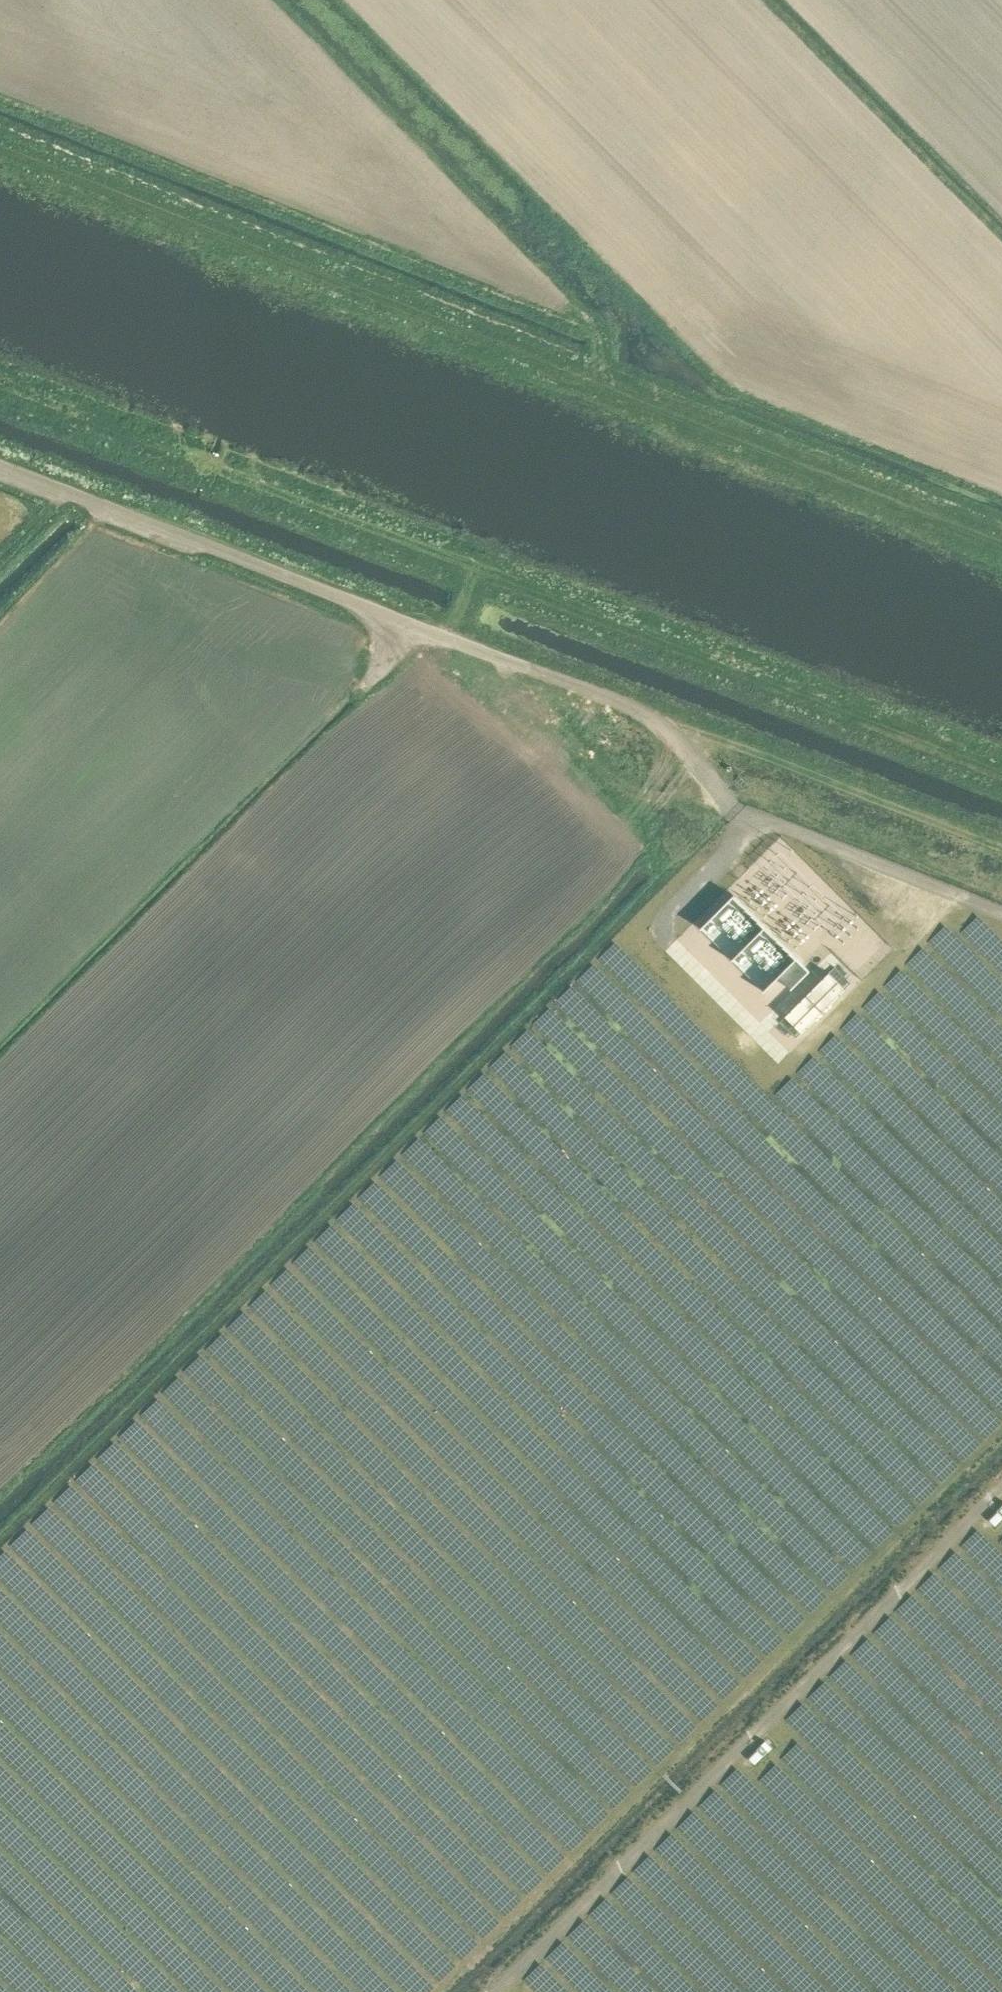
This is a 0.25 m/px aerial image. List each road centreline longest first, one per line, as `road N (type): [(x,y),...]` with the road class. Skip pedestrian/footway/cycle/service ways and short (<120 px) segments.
road 1 (track): [(490,1991),(1001,1483)]
road 2 (track): [(455,637),(664,724),(735,811),(1001,917)]
road 3 (unclassified): [(455,637),(0,455)]
road 4 (track): [(666,930),(673,906),(752,819)]

